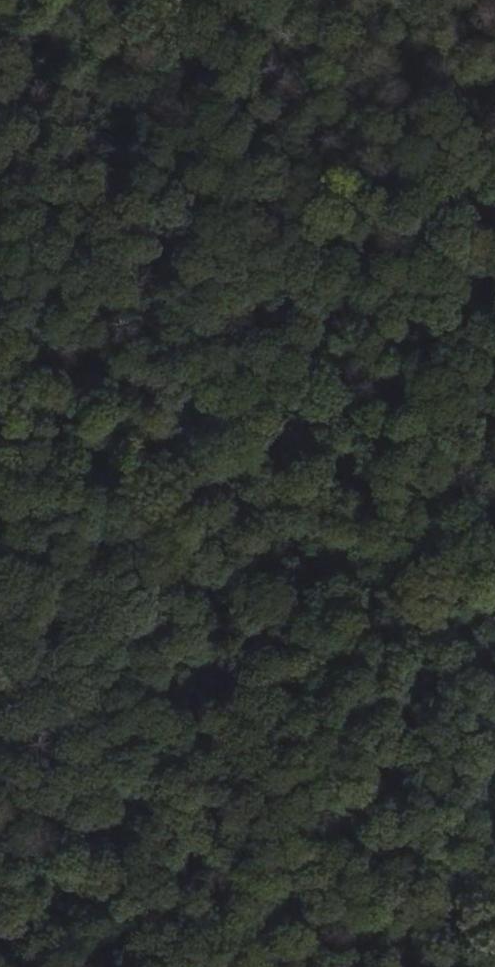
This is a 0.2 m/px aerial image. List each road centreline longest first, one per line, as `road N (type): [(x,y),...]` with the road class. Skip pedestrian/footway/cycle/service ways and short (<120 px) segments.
road 1 (track): [(494,686),(111,436)]
road 2 (track): [(111,436),(0,362)]

